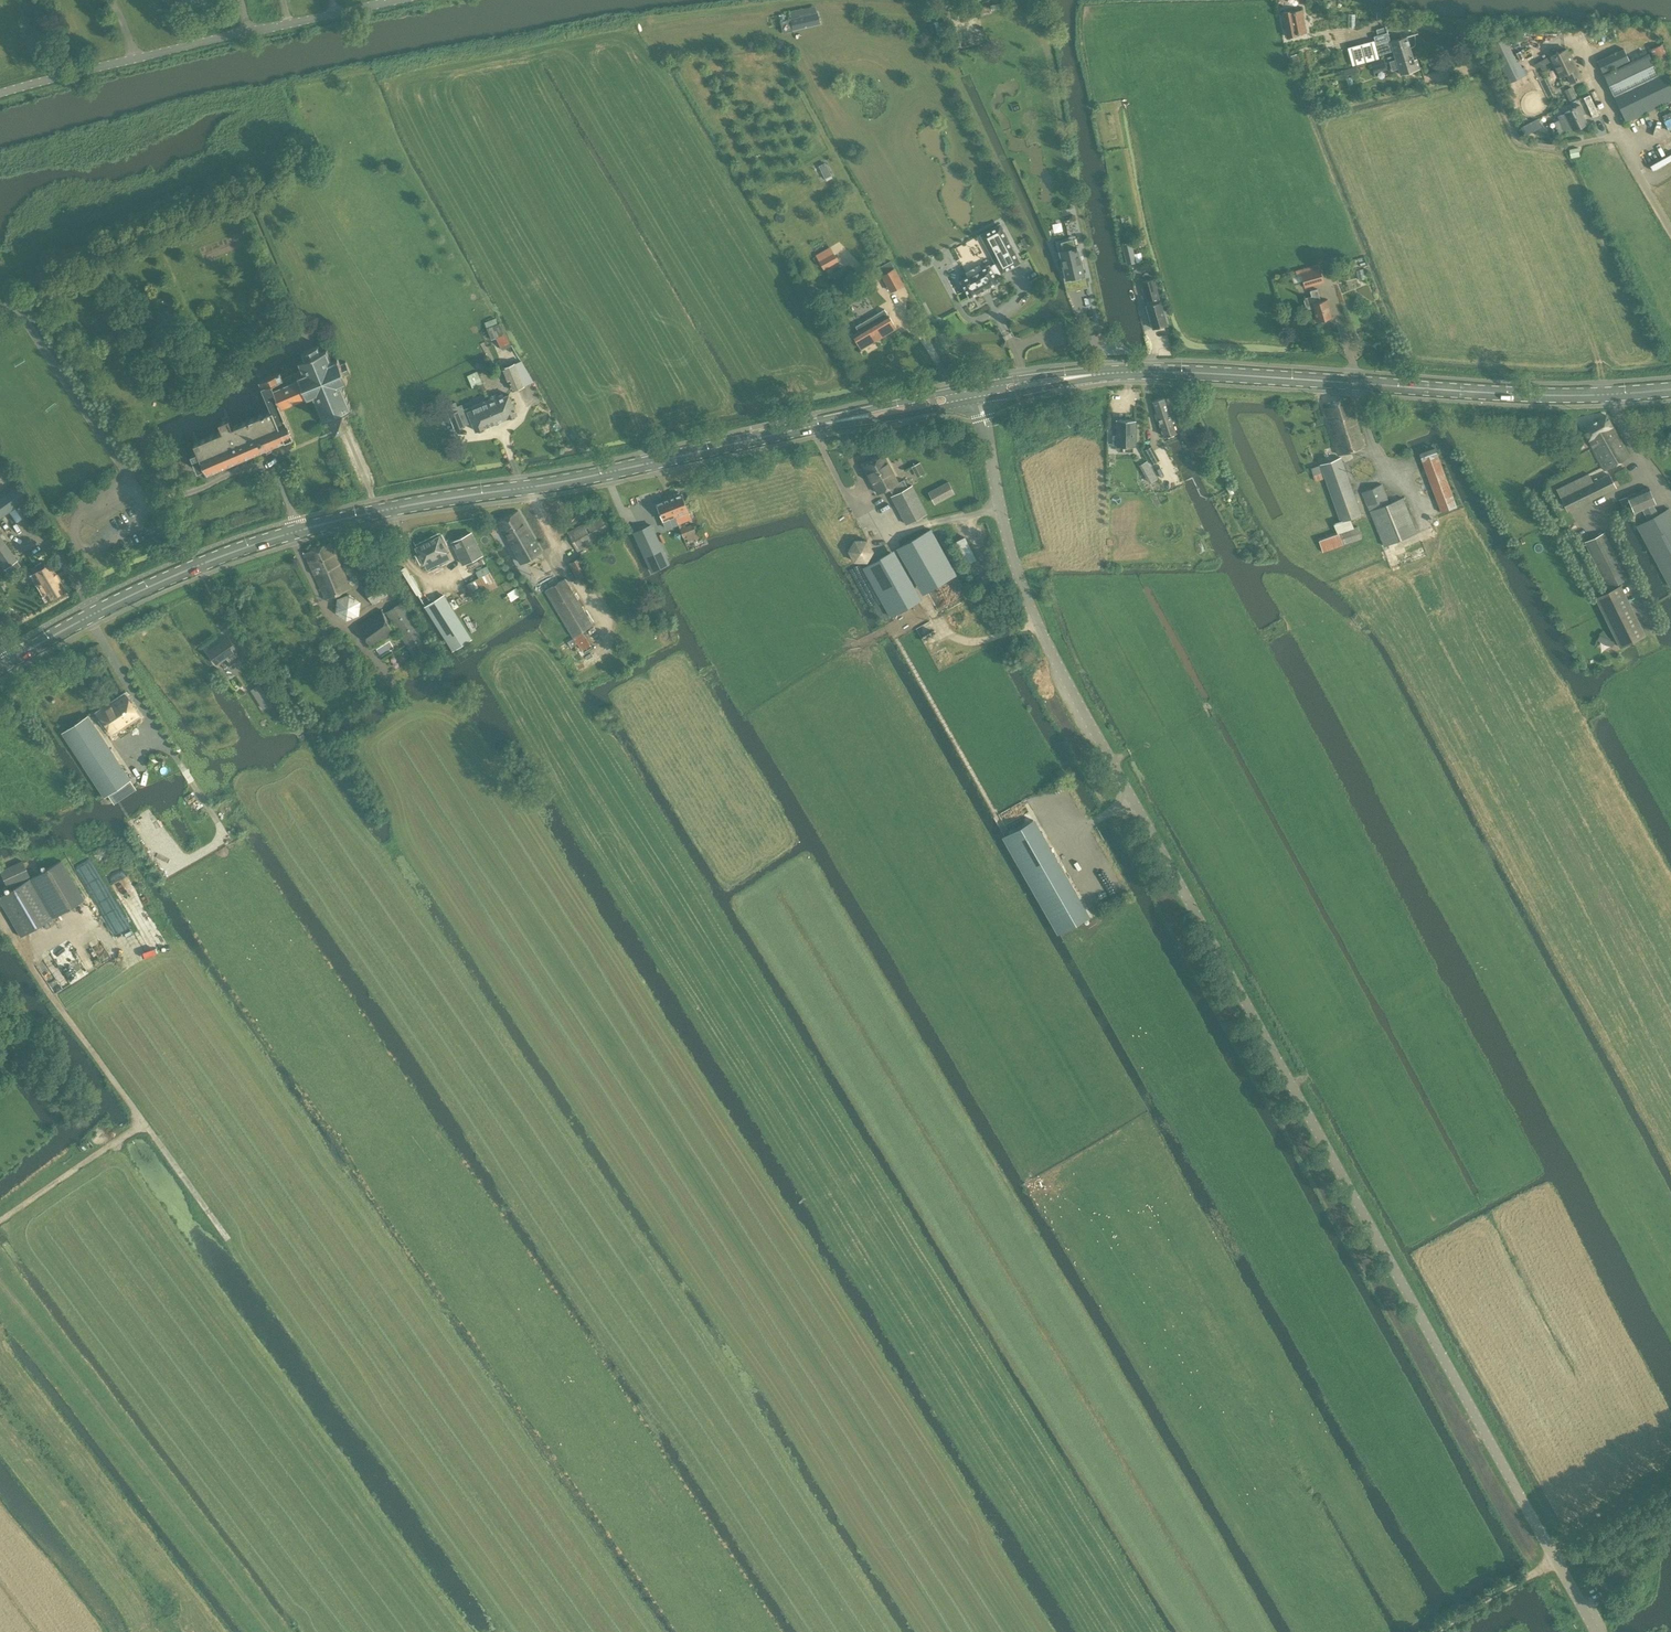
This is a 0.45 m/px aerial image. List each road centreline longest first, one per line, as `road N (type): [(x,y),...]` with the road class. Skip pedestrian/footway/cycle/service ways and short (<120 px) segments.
road 1 (unclassified): [(978,388),(1007,539),(1036,621),(1556,1559)]
road 2 (primary): [(15,659),(192,569),(298,532),(391,508),(608,474),(978,388)]
road 3 (primary): [(978,388),(1149,372),(1548,395),(1670,390)]
road 4 (tertiary): [(0,94),(397,0)]
road 5 (track): [(1435,1631),(1670,1484)]

